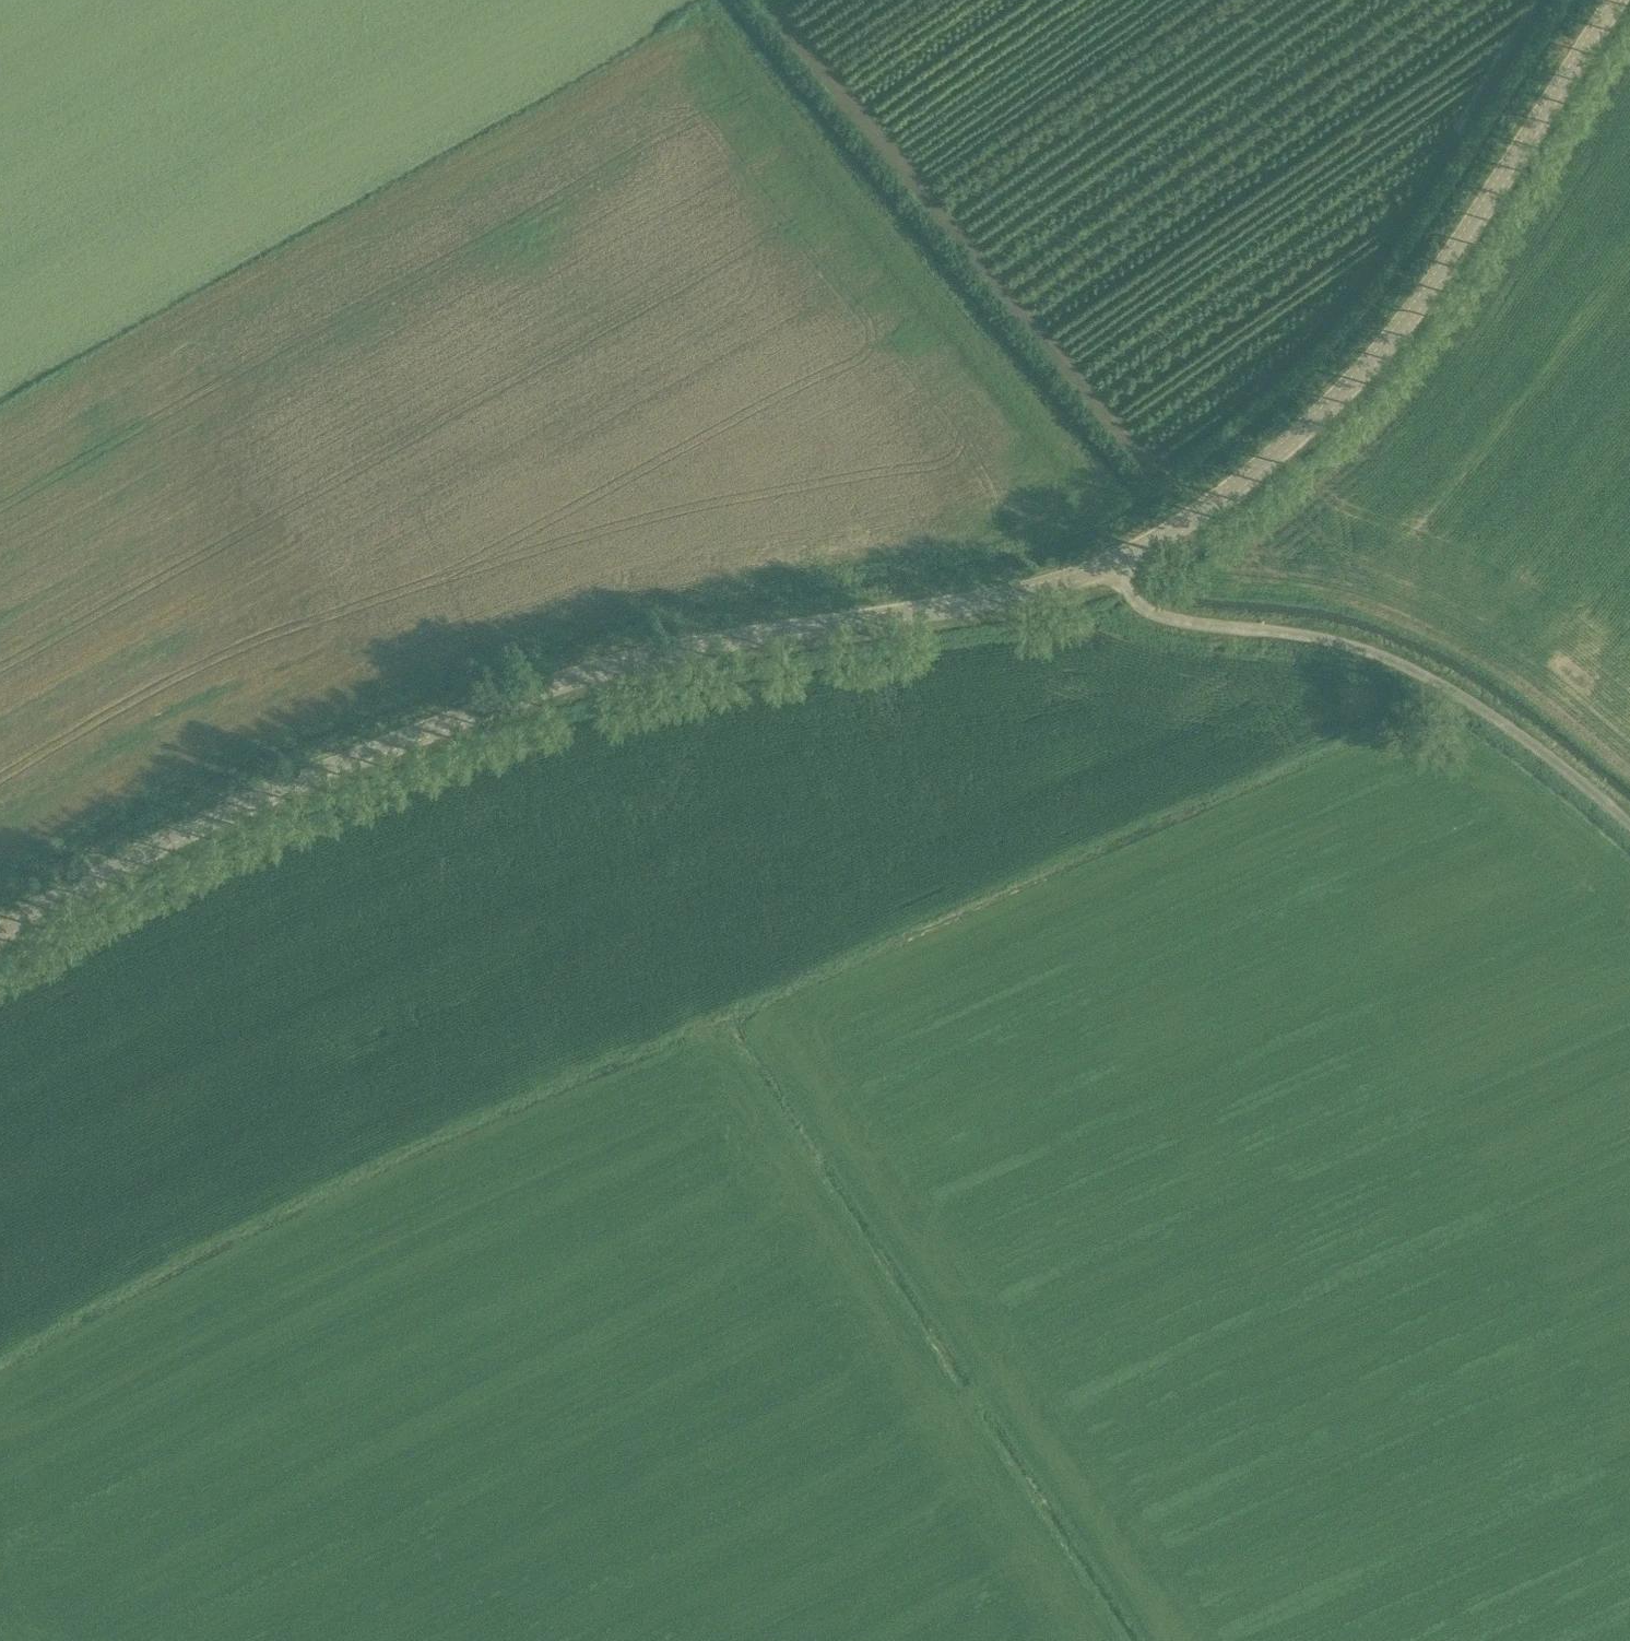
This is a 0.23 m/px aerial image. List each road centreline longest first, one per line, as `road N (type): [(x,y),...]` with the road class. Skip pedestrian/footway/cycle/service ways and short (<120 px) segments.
road 1 (unclassified): [(0,914),(177,820),(450,699),(631,646),(1109,558)]
road 2 (unclassified): [(1109,558),(1175,525),(1280,433),(1374,326),(1580,0)]
road 3 (unclassified): [(1109,558),(1146,613),(1279,629),(1420,665),(1629,826)]

